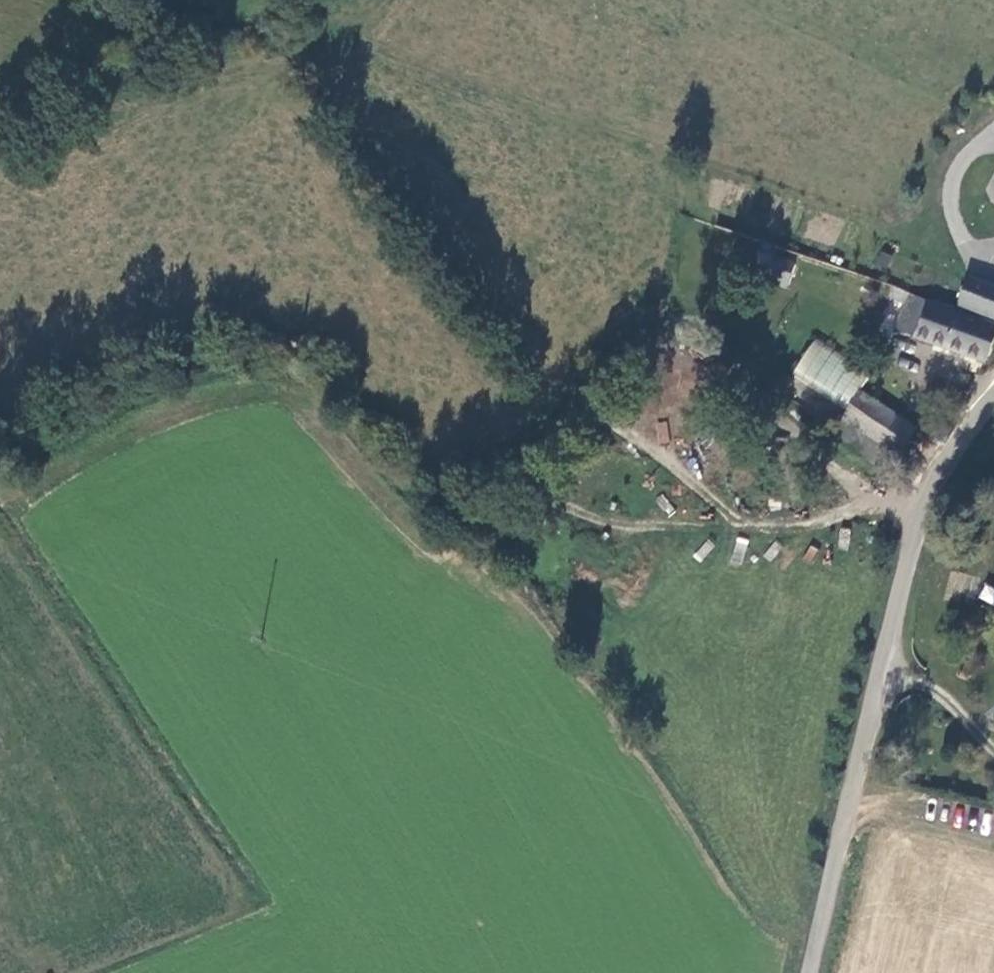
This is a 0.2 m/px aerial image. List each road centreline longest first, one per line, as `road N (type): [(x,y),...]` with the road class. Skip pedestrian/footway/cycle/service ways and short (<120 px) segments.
road 1 (unclassified): [(811,972),(920,524),(955,450),(993,398)]

